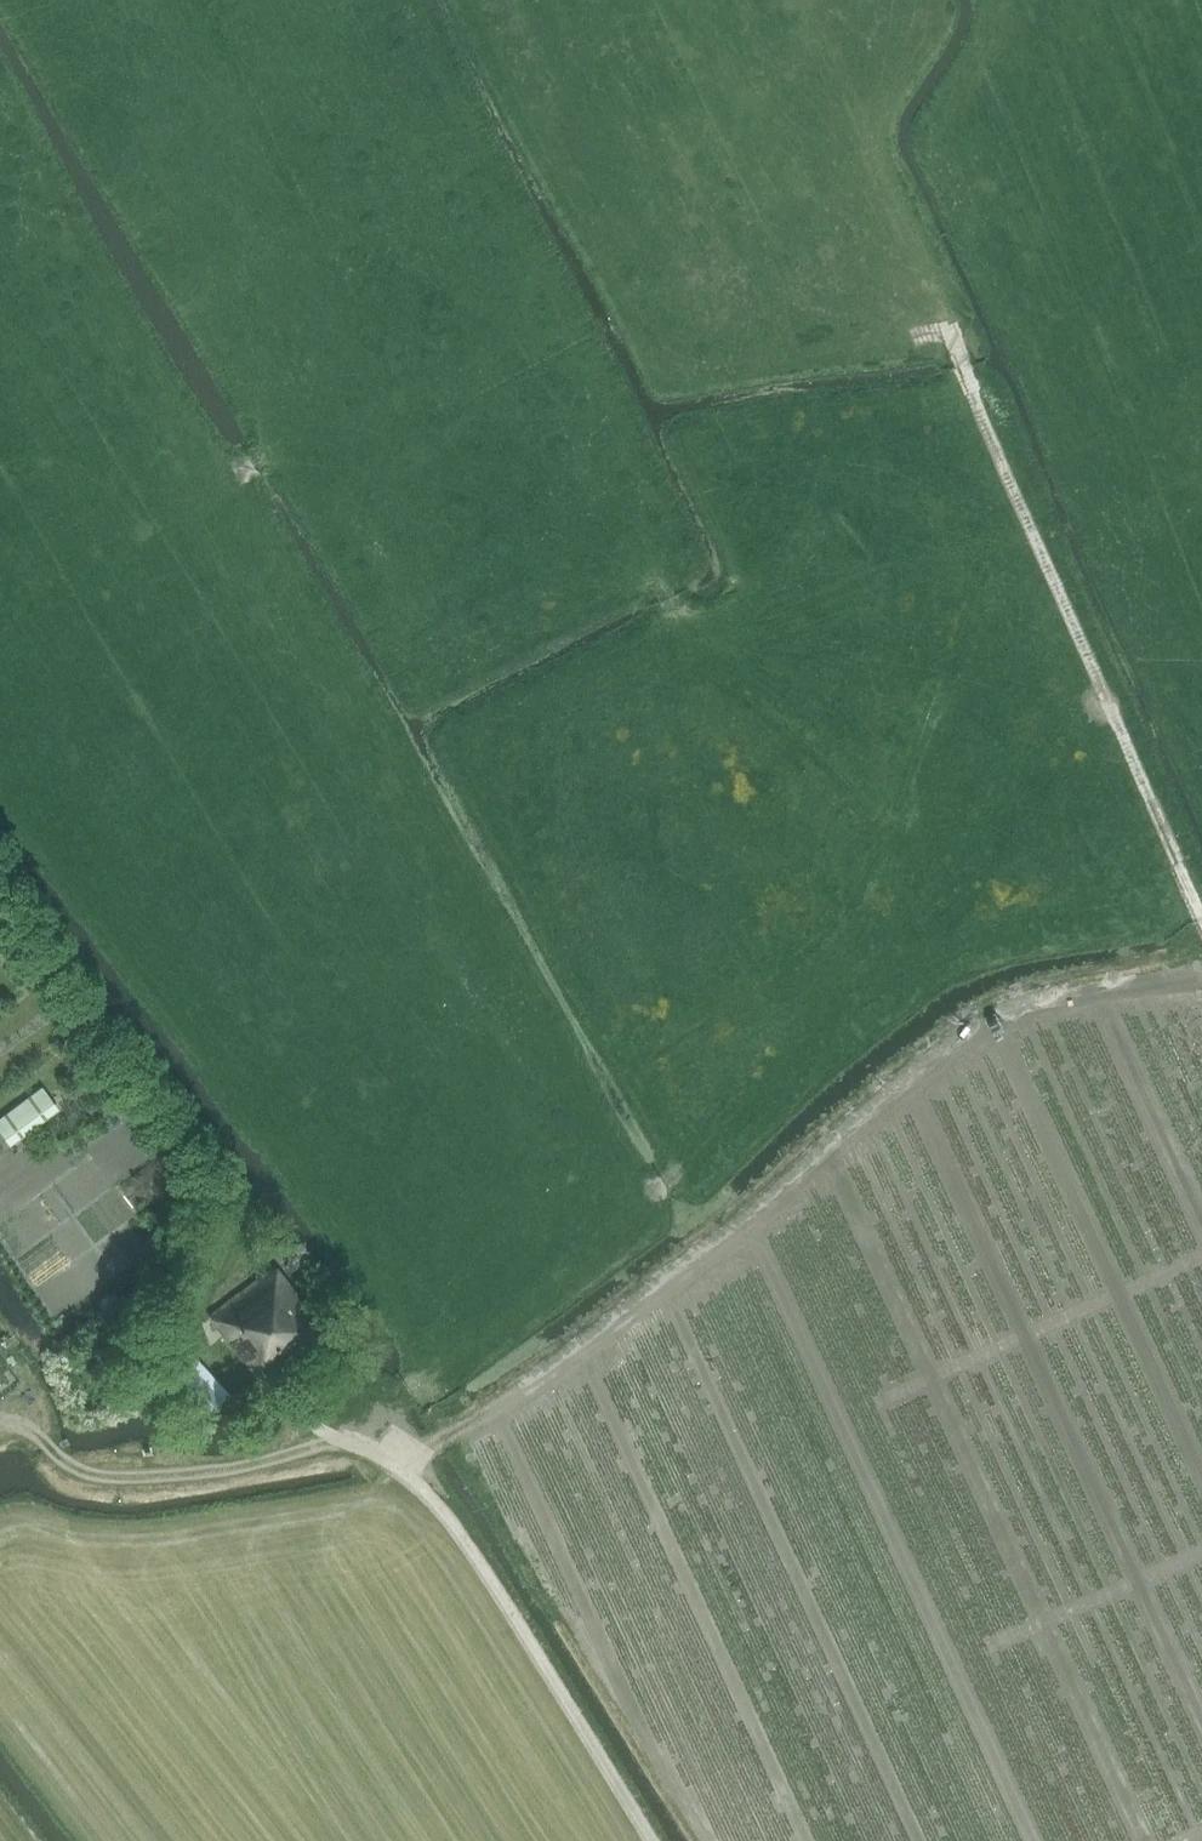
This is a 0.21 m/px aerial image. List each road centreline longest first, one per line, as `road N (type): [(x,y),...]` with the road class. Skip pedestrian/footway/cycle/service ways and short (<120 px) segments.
road 1 (track): [(913,335),(951,337),(977,385),(1201,915)]
road 2 (track): [(644,1840),(452,1520),(410,1477),(304,1418),(274,1380)]
road 3 (track): [(336,1437),(242,1467),(123,1479),(64,1465),(28,1422)]

